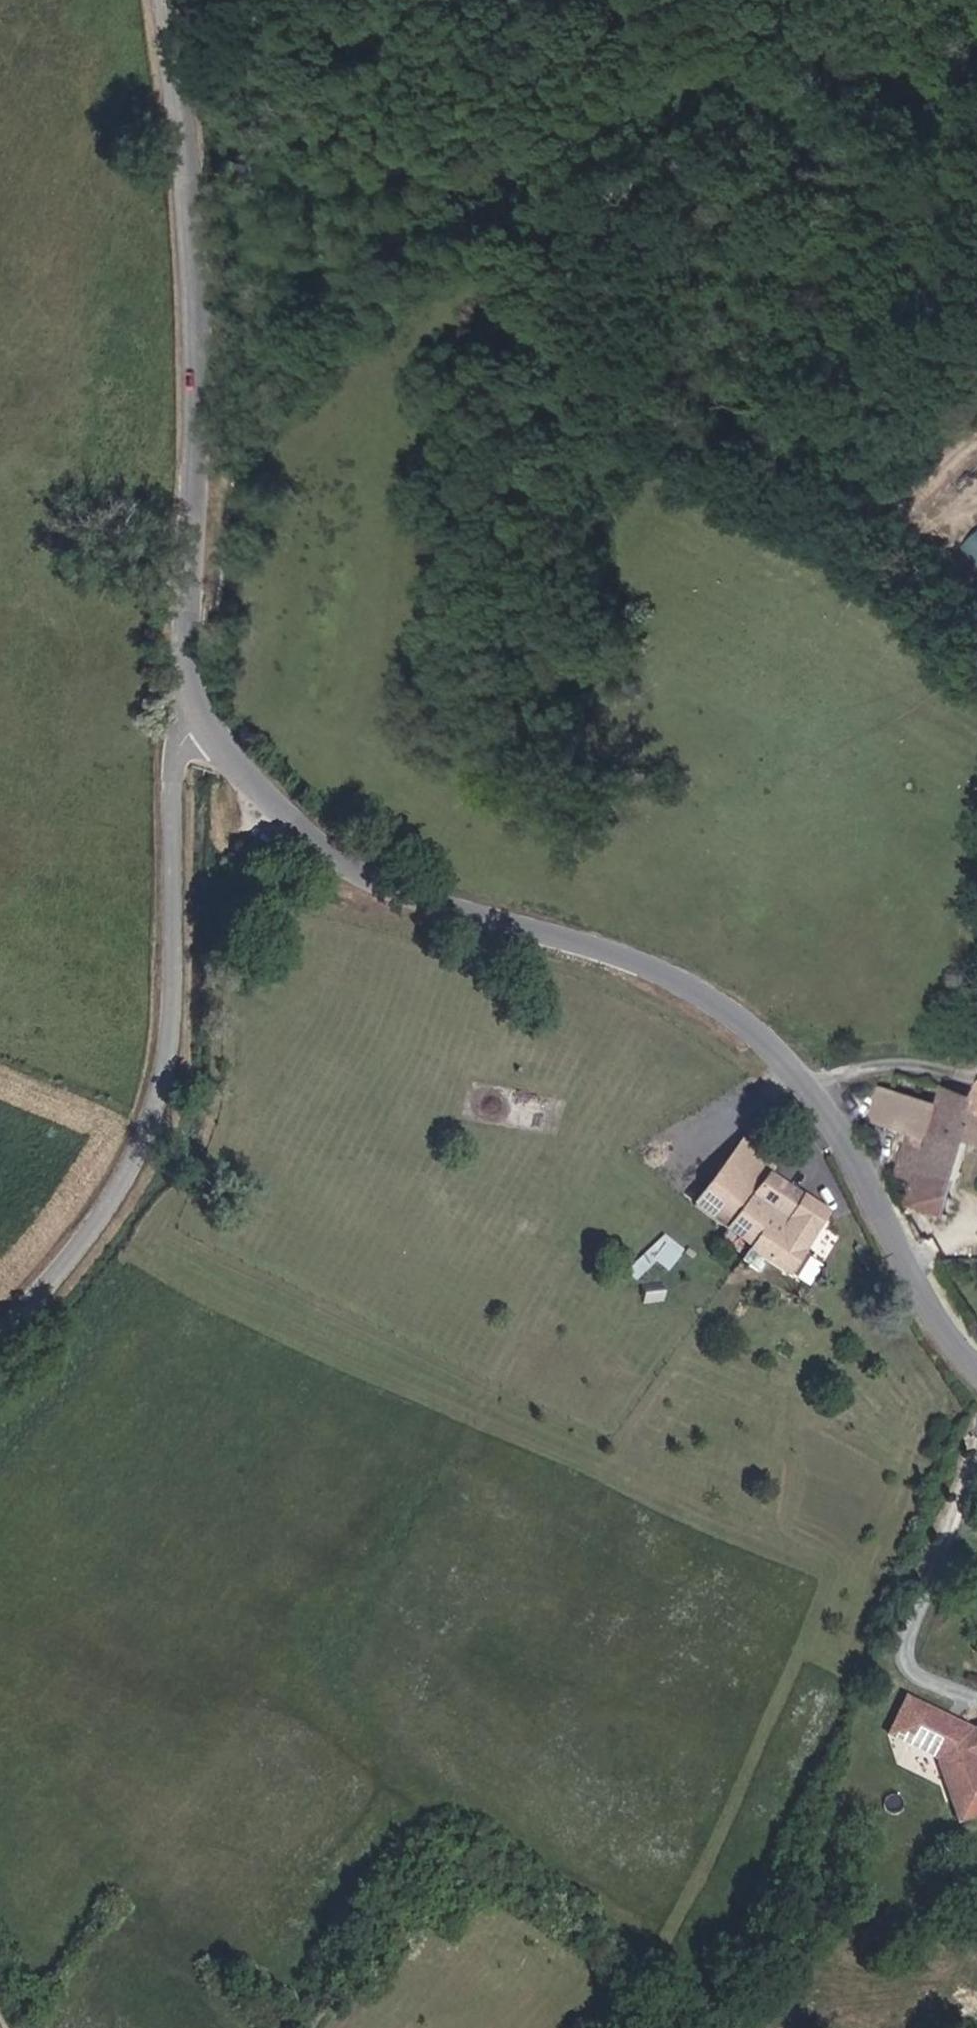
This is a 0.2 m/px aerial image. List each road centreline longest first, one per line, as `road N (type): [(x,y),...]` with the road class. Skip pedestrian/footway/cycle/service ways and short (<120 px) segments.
road 1 (tertiary): [(201,722),(229,760),(322,847),(374,877),(604,950),(728,1010),(821,1103),(927,1304),(976,1367)]
road 2 (tertiary): [(168,0),(204,347),(186,671),(201,722)]
road 3 (unclassified): [(201,722),(173,761),(176,978),(146,1140),(83,1243),(0,1341)]

